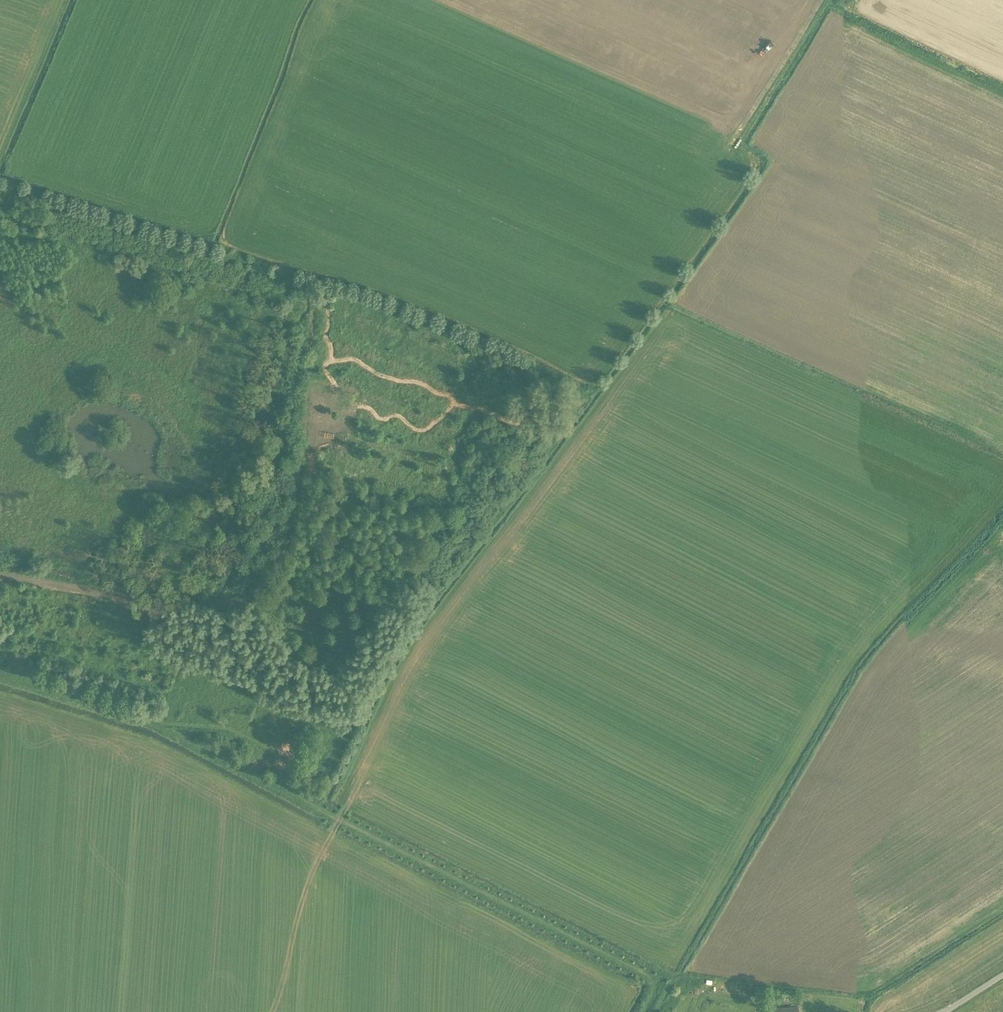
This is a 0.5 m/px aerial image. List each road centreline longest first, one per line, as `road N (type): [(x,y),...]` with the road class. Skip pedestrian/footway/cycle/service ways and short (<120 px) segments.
road 1 (track): [(644,1011),(656,991),(651,979),(297,798),(257,743),(139,717),(54,682),(0,643)]
road 2 (track): [(738,136),(824,0)]

